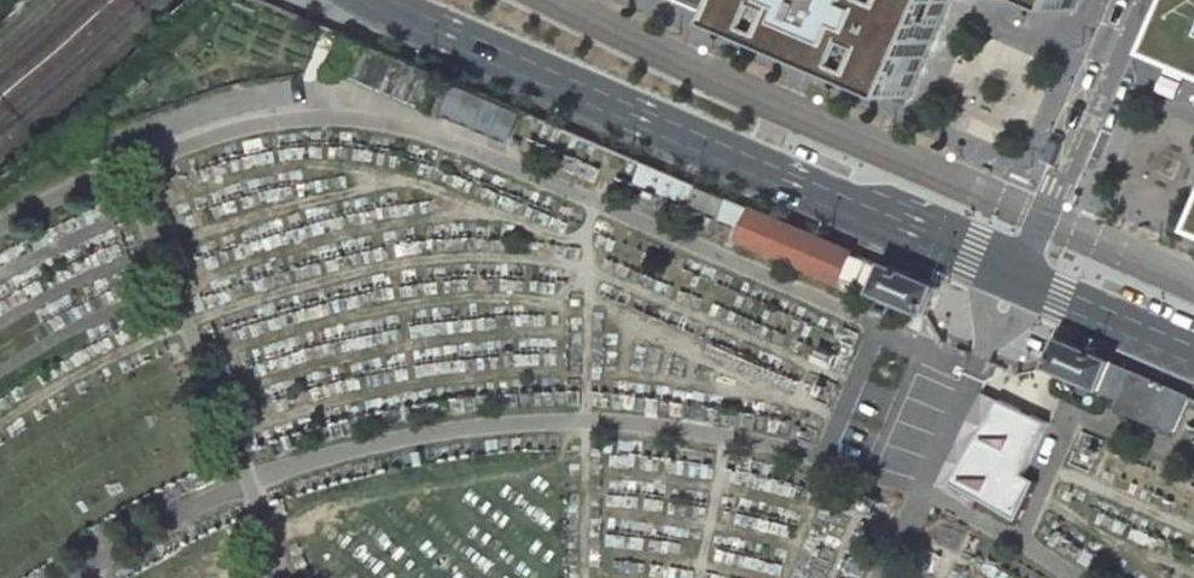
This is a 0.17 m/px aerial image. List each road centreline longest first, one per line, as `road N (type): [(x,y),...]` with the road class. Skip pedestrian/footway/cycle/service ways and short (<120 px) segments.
road 1 (primary): [(393,0),(1020,271)]
road 2 (residential): [(1020,271),(1142,0)]
road 3 (primary): [(1020,271),(1193,348)]

